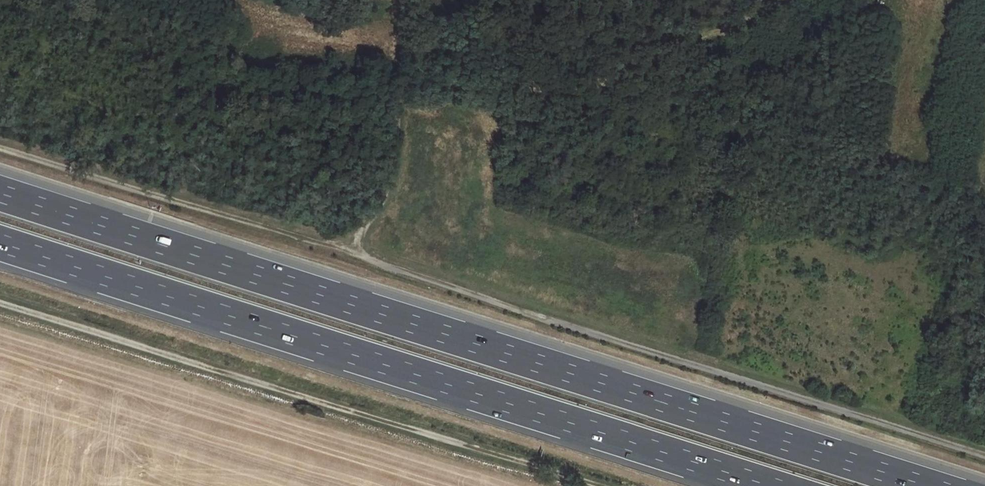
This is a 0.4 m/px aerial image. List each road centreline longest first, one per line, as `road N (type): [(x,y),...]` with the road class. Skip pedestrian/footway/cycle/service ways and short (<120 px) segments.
road 1 (track): [(0,147),(984,455)]
road 2 (motorway): [(929,485),(0,193)]
road 3 (motorway): [(0,243),(769,485)]
road 4 (track): [(0,301),(597,485)]
road 5 (track): [(348,250),(390,188),(401,92),(411,81),(487,91),(593,86),(780,0)]

